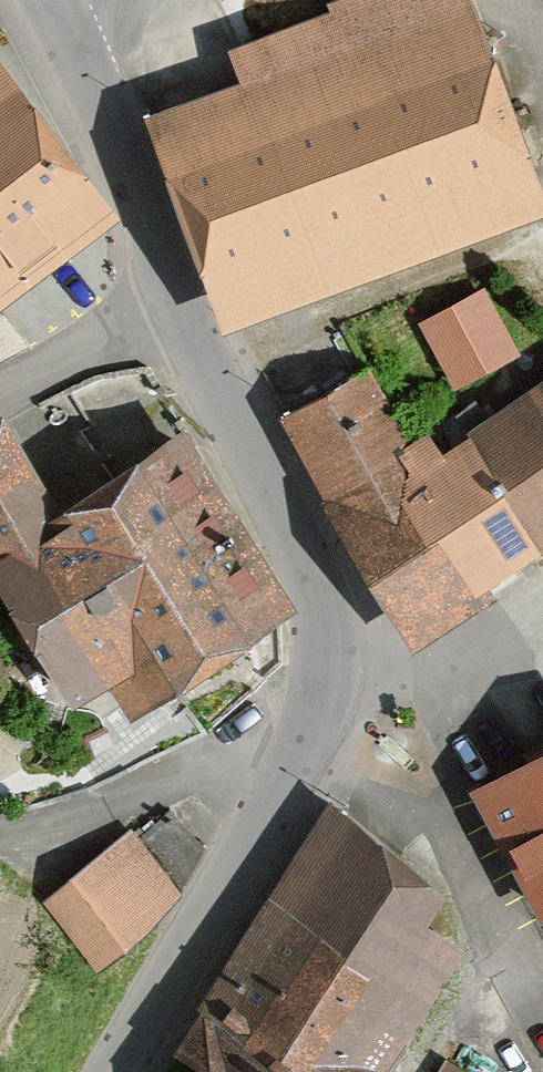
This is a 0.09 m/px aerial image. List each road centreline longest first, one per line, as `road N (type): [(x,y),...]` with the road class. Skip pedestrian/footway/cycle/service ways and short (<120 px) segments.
road 1 (tertiary): [(188,307),(307,555),(324,651),(320,705)]
road 2 (tertiary): [(320,705),(290,773),(113,1071)]
road 3 (tertiary): [(40,0),(188,307)]
road 4 (residential): [(320,705),(413,672),(542,583)]
road 5 (residential): [(188,307),(0,402)]

